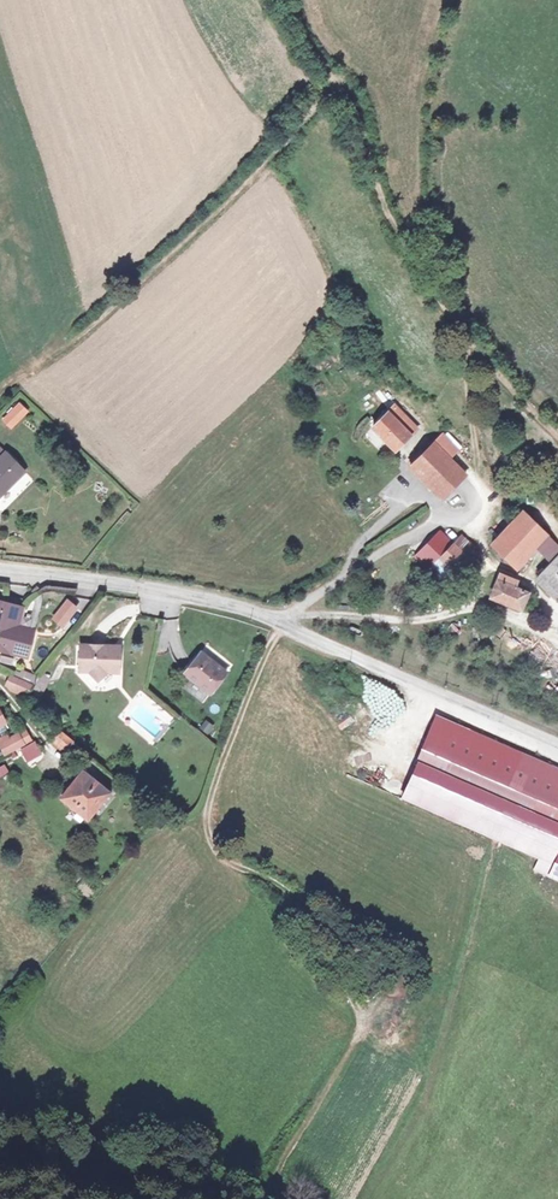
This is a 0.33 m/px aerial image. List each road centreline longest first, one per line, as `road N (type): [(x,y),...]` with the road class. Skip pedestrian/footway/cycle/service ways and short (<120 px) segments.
road 1 (track): [(281,625),(232,728),(206,809),(208,832),(220,857),(273,882),(331,929),(362,1028),(275,1168),(277,1198)]
road 2 (tertiary): [(0,572),(128,586),(281,625),(557,742)]

